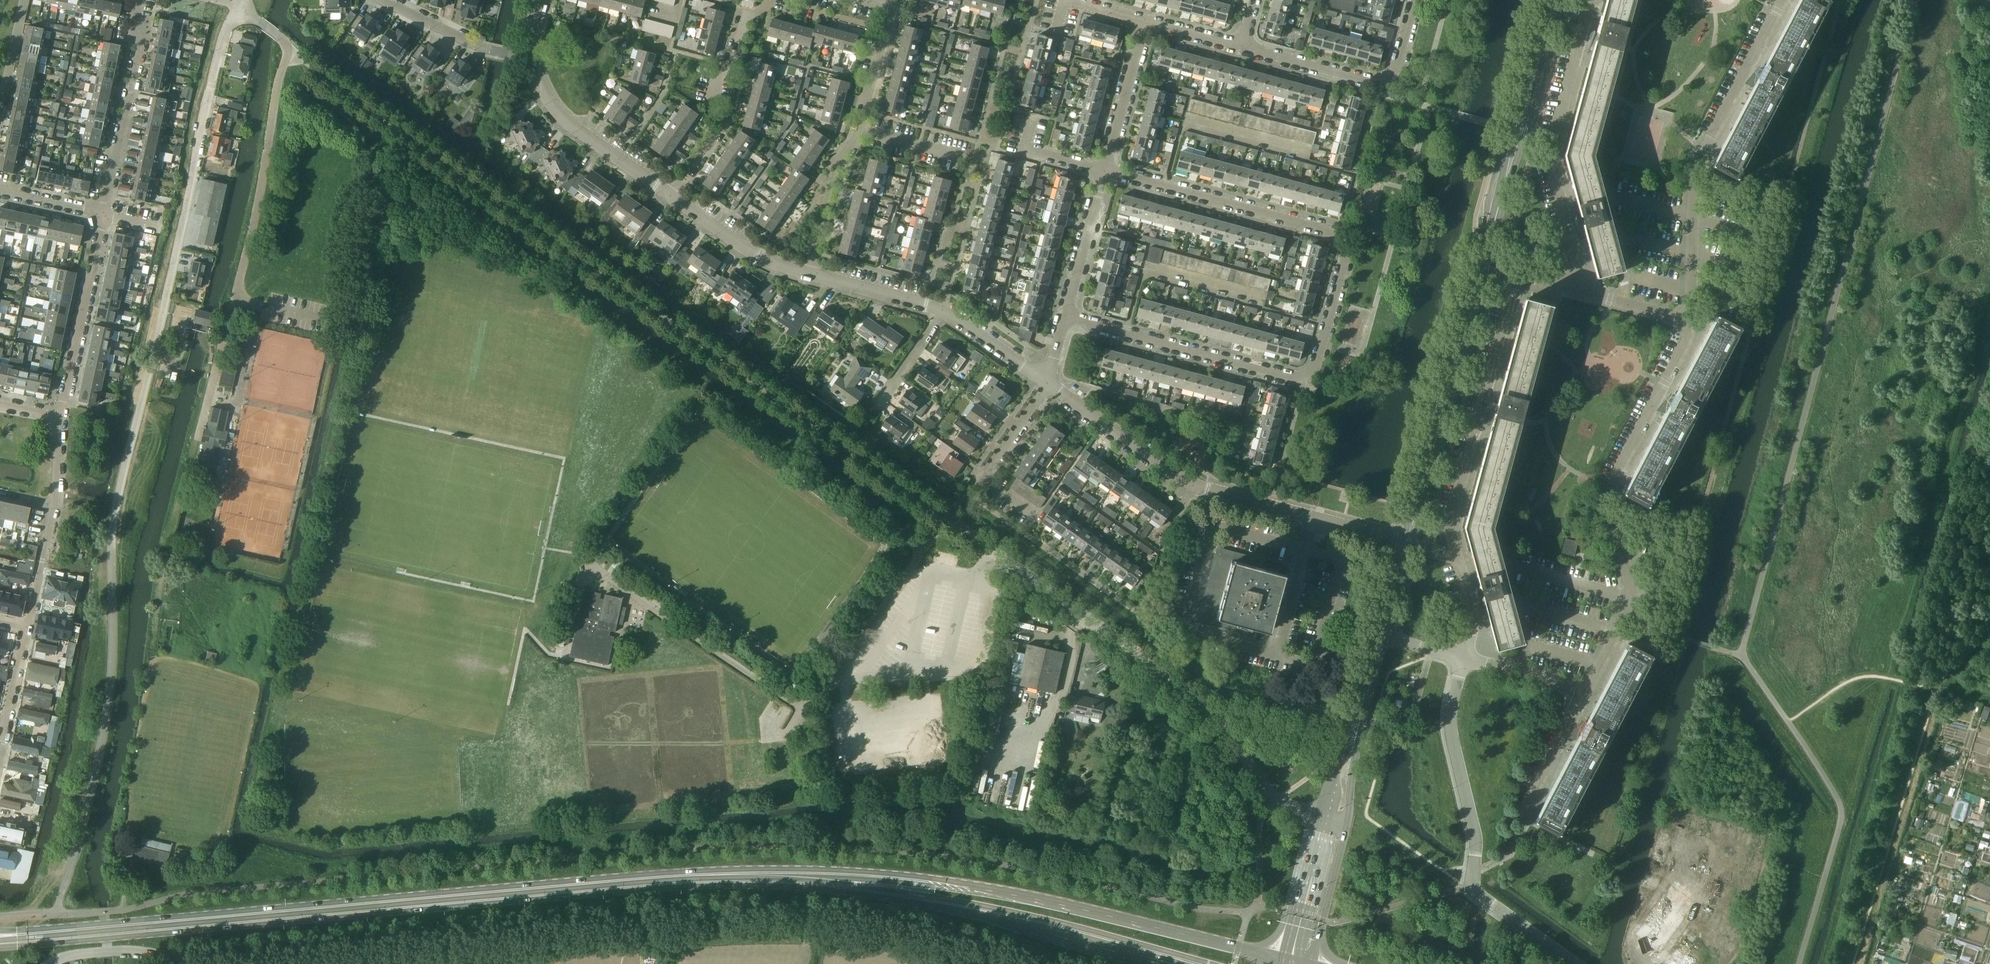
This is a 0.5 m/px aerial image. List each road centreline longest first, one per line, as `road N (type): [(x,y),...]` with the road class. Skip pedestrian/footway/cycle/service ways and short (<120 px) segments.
road 1 (secondary): [(1283,959),(982,887),(803,869),(682,871),(0,930)]
road 2 (secondary): [(0,947),(726,888),(953,909),(1169,963)]
road 3 (unclassified): [(1044,963),(916,929),(732,915),(213,961),(127,950),(69,954),(49,963)]
road 4 (residential): [(61,892),(104,728),(111,532),(222,35),(239,7)]
road 5 (residential): [(239,7),(288,48),(196,446)]
road 6 (residential): [(1584,693),(1631,599),(1607,489),(1689,320)]
road 7 (residential): [(1292,376),(1315,364),(1346,253),(1338,236),(1106,170)]
road 8 (residential): [(1463,659),(1473,610),(1449,519),(1518,275)]
road 9 (unclassified): [(1275,802),(1206,706),(993,556)]
road 10 (unclassified): [(1576,963),(1473,886),(1474,833),(1450,734),(1463,659)]
road 11 (residential): [(1689,320),(1694,171),(1782,0)]
road 12 (residential): [(807,273),(832,173),(862,129),(892,7),(867,0)]
road 13 (residential): [(1311,518),(1187,482),(1048,384)]
road 14 (residential): [(1562,287),(1573,249),(1549,157),(1590,0)]
road 15 (residential): [(1303,550),(1211,529),(1185,631),(1273,654)]
road 16 (tertiary): [(1406,544),(1483,265)]
road 17 (tertiary): [(1483,265),(1554,0)]
road 18 (residential): [(1292,376),(1064,316)]
road 19 (residential): [(104,212),(139,48),(140,0)]
road 20 (residential): [(27,628),(55,496),(59,417)]
road 21 (residential): [(59,417),(104,212)]
road 22 (residential): [(671,196),(559,116),(531,58)]
road 23 (residential): [(807,273),(755,255),(671,196)]
road 24 (residential): [(531,58),(490,50),(386,0)]
road 25 (residential): [(1106,170),(1145,21)]
road 26 (residential): [(1064,316),(1106,170)]
road 27 (tertiary): [(1323,814),(1283,959)]
road 28 (tertiary): [(1312,963),(1346,819)]
road 29 (residential): [(671,196),(723,124),(712,105),(720,71)]
road 30 (residential): [(1376,82),(1240,46)]
road 31 (residential): [(942,311),(807,273)]
road 32 (residential): [(1520,816),(1584,693)]
road 33 (residential): [(1562,287),(1689,320)]
road 34 (residential): [(1048,384),(942,311)]
road 35 (residential): [(870,416),(942,311)]
road 36 (residential): [(1584,693),(1463,659)]

